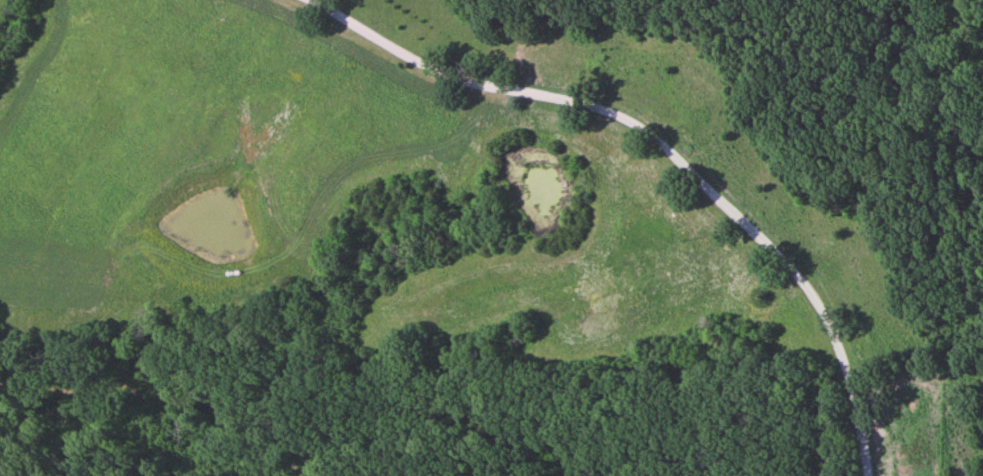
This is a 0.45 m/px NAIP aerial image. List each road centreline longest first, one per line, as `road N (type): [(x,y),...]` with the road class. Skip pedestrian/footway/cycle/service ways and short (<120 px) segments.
road 1 (residential): [(868,475),(847,371),(812,296),(647,133),(620,118),(410,58),(310,0)]

